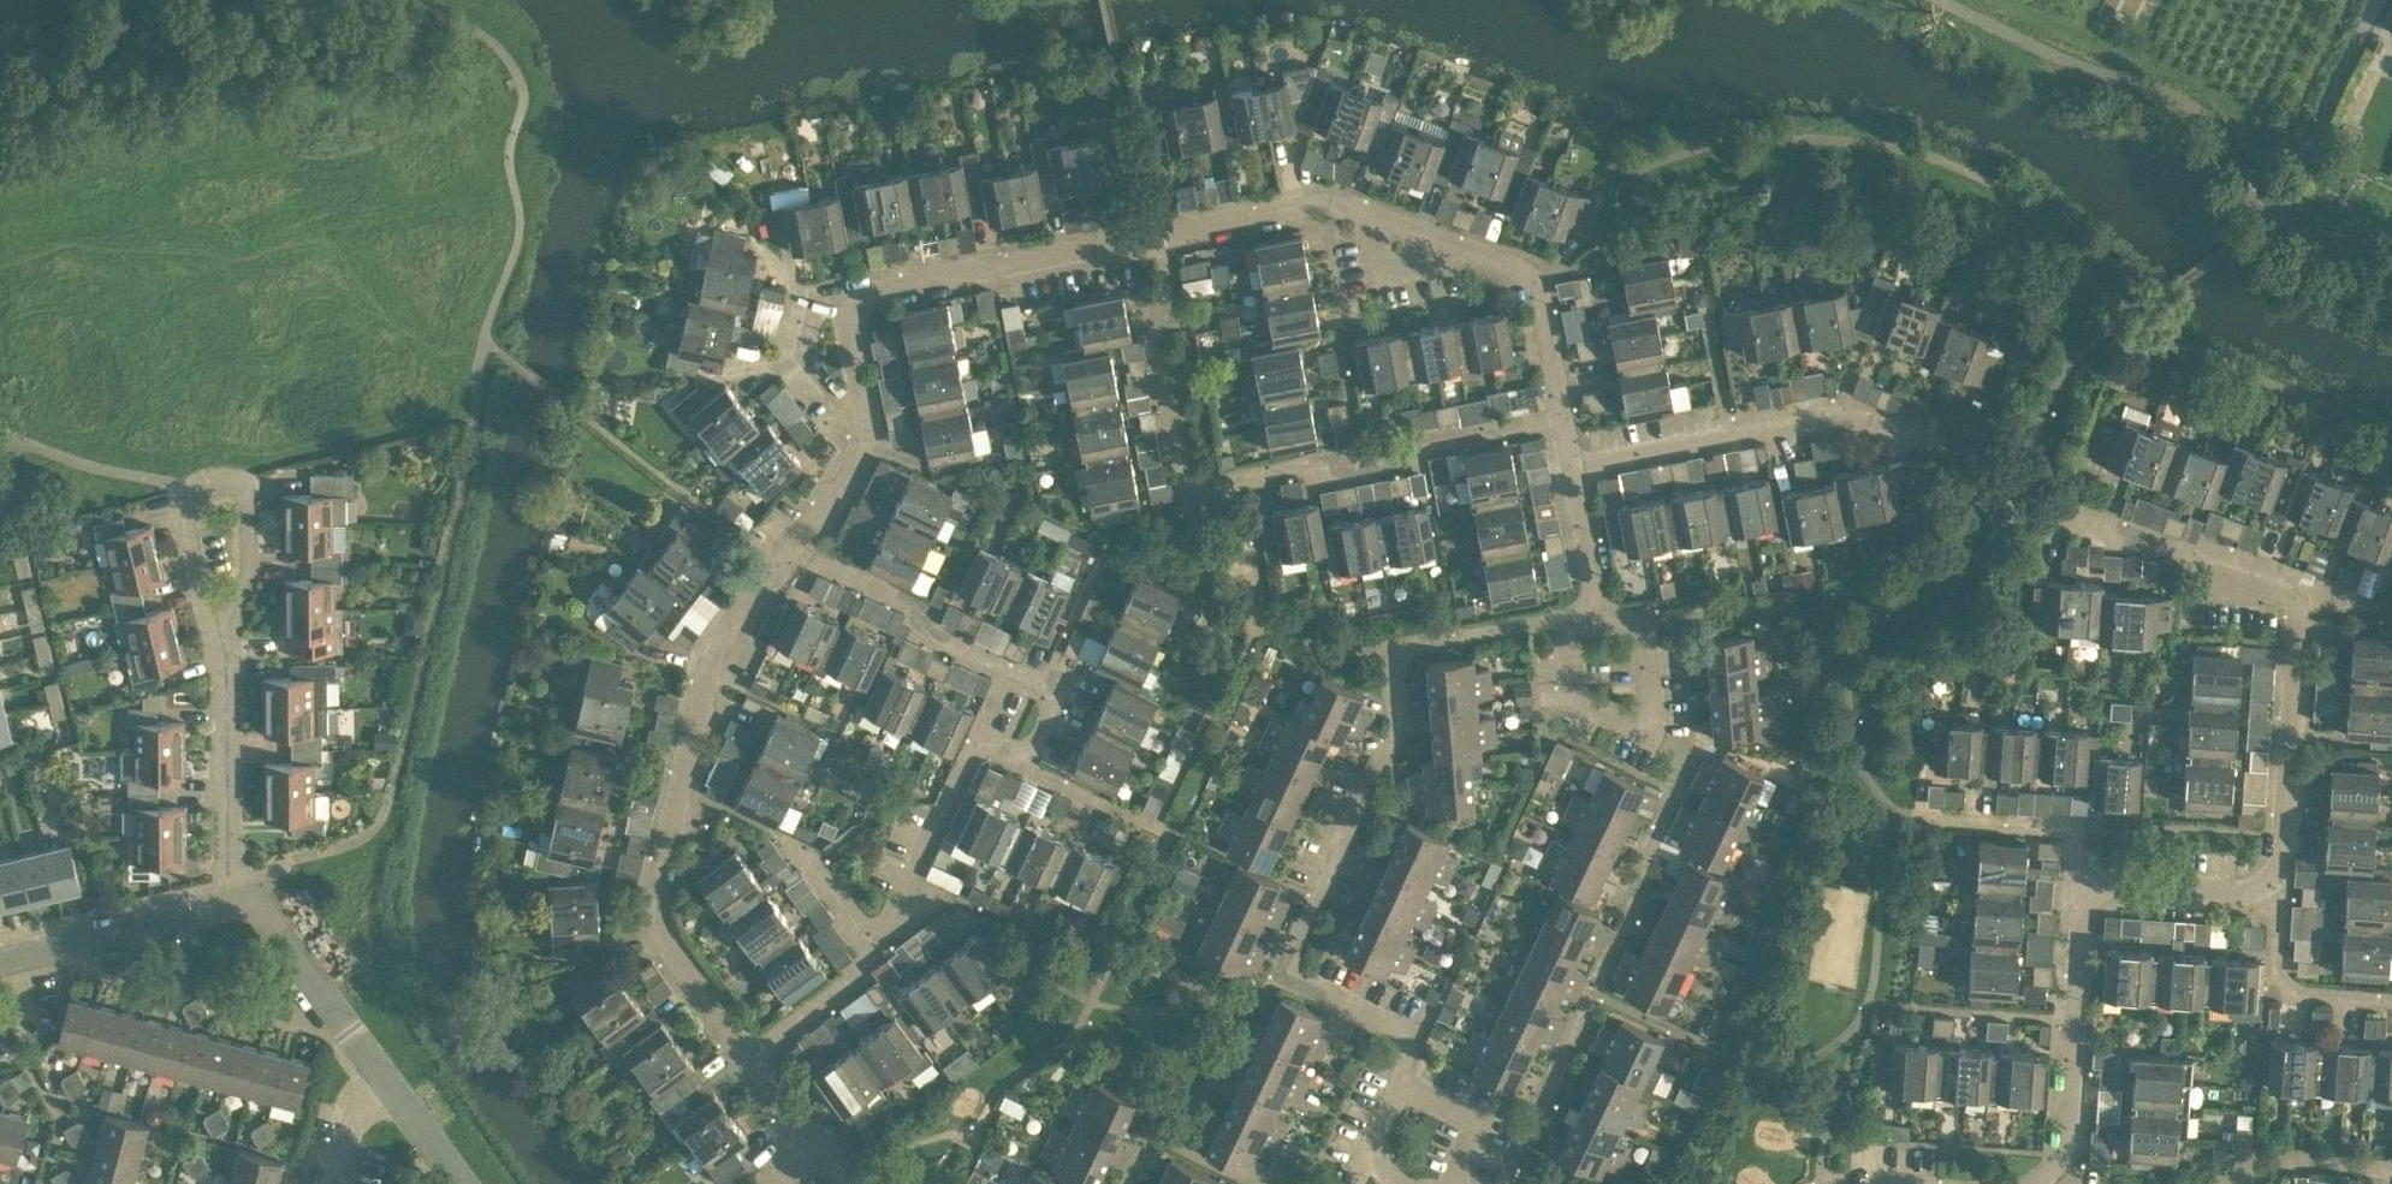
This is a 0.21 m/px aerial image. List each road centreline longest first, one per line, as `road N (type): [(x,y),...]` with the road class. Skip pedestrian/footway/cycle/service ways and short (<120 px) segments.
road 1 (residential): [(1401,1087),(1406,1044),(1387,1024),(1302,986),(1287,964),(1400,724),(1393,650),(1567,624)]
road 2 (residential): [(2198,560),(2015,482),(1904,421),(1838,406),(1571,460)]
road 3 (residential): [(1163,235),(1175,303),(1156,323),(1190,489),(1562,419)]
road 4 (residential): [(742,1051),(663,944),(656,918),(674,794),(707,669),(722,636),(793,549)]
road 5 (residential): [(1163,235),(1345,209),(1531,281),(1562,419)]
road 6 (residential): [(2271,878),(2280,861),(2308,584),(2198,560)]
road 7 (residential): [(1011,750),(1031,741),(1043,723),(1039,684),(926,632),(918,609),(793,549)]
road 8 (residential): [(219,629),(248,575),(247,486),(235,479),(203,481),(179,502),(205,618)]
road 9 (residential): [(852,299),(1163,235)]
road 10 (residential): [(1602,622),(1643,620),(1651,732),(1575,696),(1567,624)]
road 11 (residential): [(2039,1183),(2063,1148),(2082,909),(2092,894)]
road 12 (residential): [(230,901),(219,629)]
road 13 (residential): [(868,937),(909,876),(976,734),(1011,750)]
road 14 (residential): [(391,1087),(261,909),(230,901)]
road 15 (residential): [(1912,818),(2079,829),(2076,875),(2092,894)]
road 16 (residential): [(0,959),(230,901)]
road 17 (residential): [(2391,1003),(2279,987),(2271,878)]
road 18 (residential): [(742,1051),(880,952),(868,937)]
road 19 (residential): [(2092,894),(2111,887),(2233,893),(2271,878)]
road 20 (residential): [(2215,1183),(2276,1159),(2391,1165)]
road 21 (residential): [(852,299),(812,313),(805,352),(863,423)]
road 22 (residential): [(1011,750),(1160,824)]
road 23 (residential): [(1571,460),(1602,622)]
road 24 (residential): [(1452,1183),(1482,1122),(1401,1087)]
road 25 (residential): [(793,549),(857,466),(863,423)]
road 26 (residential): [(863,423),(844,322),(852,299)]
road 27 (residential): [(813,1150),(742,1051)]

